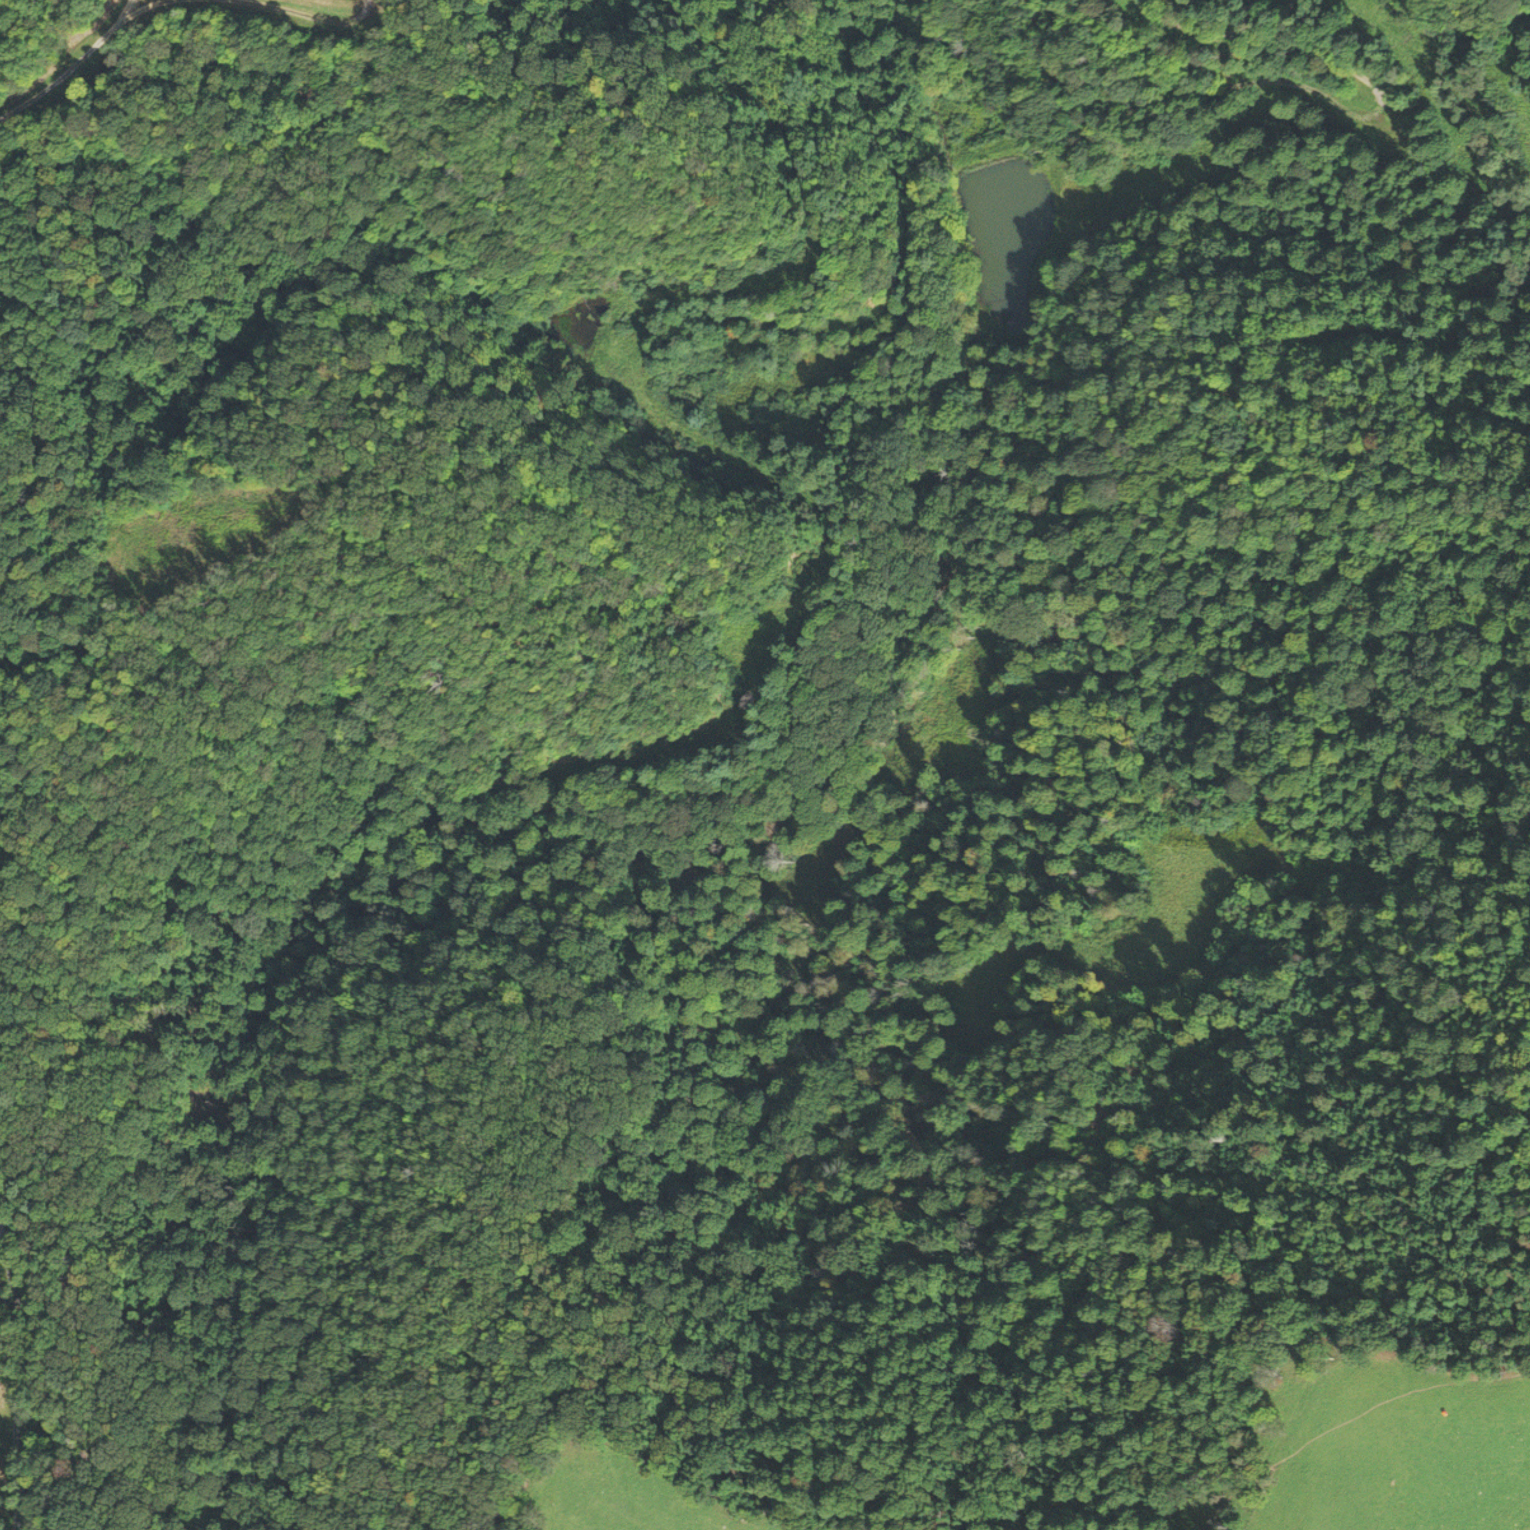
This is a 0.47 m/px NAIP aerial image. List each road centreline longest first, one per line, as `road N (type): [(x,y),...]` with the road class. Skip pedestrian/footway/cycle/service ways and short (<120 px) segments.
road 1 (residential): [(11,1529),(11,1445),(0,1385)]

